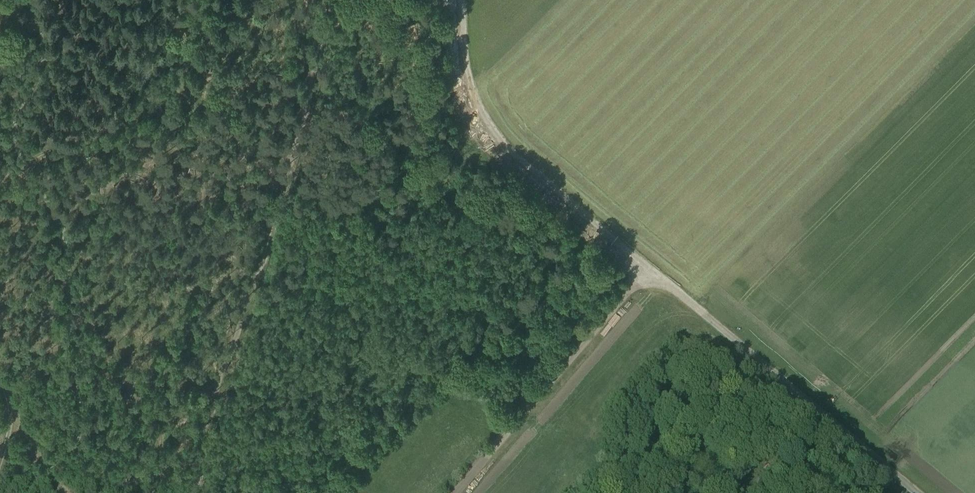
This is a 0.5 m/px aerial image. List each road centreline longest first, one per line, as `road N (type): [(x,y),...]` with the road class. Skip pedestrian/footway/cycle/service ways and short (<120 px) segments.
road 1 (track): [(330,0),(274,227),(184,492)]
road 2 (track): [(918,492),(648,268)]
road 3 (track): [(648,268),(488,123),(465,67),(461,0)]

